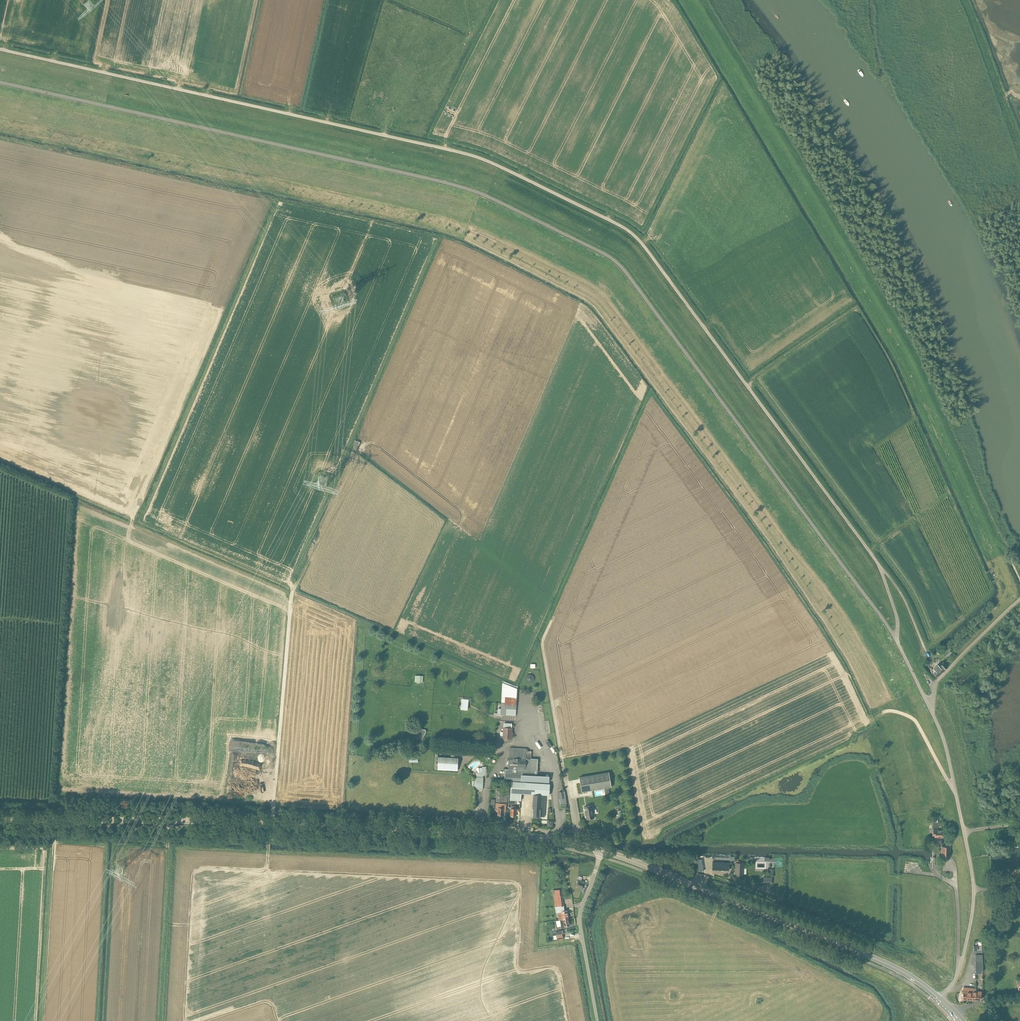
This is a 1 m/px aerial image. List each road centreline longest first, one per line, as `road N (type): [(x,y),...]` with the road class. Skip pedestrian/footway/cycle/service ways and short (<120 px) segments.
road 1 (unclassified): [(931,709),(896,640),(880,568),(624,228),(469,155),(0,49)]
road 2 (secondary): [(602,850),(494,834),(272,822),(0,820)]
road 3 (track): [(269,856),(291,595),(354,453)]
road 4 (secondary): [(938,997),(876,959),(602,850)]
road 5 (unclassified): [(938,997),(958,976),(973,903),(948,757),(931,709)]
road 6 (residential): [(597,1020),(580,914),(602,850)]
road 7 (track): [(551,621),(542,645),(568,789)]
road 8 (track): [(966,0),(1019,140)]
road 9 (residential): [(931,709),(939,678),(1019,599)]

